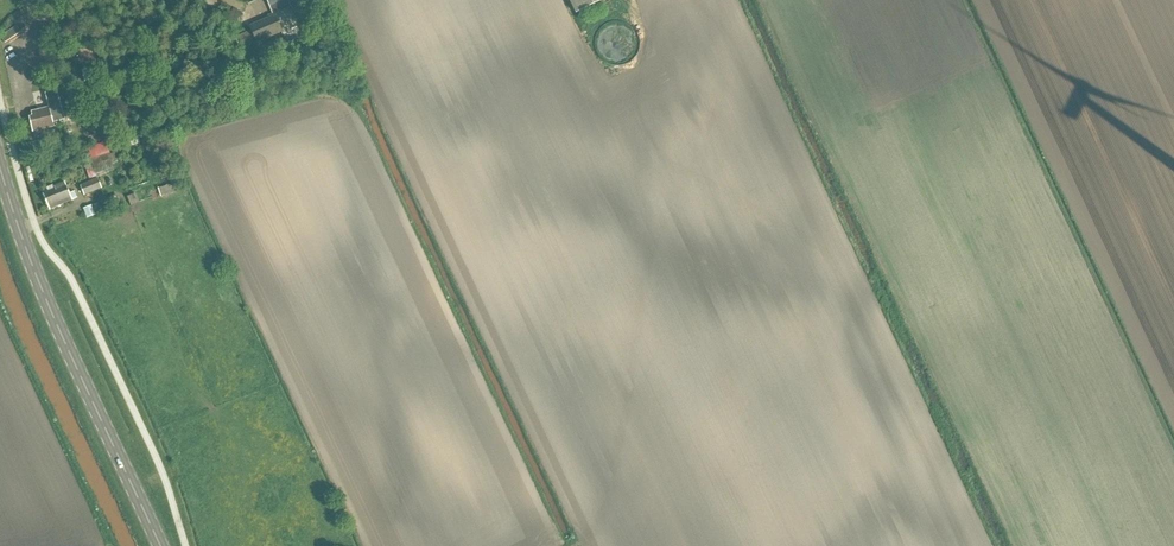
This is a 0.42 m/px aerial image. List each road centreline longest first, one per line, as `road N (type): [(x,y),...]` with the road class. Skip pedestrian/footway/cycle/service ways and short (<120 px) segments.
road 1 (primary): [(160,545),(52,308),(0,165)]

